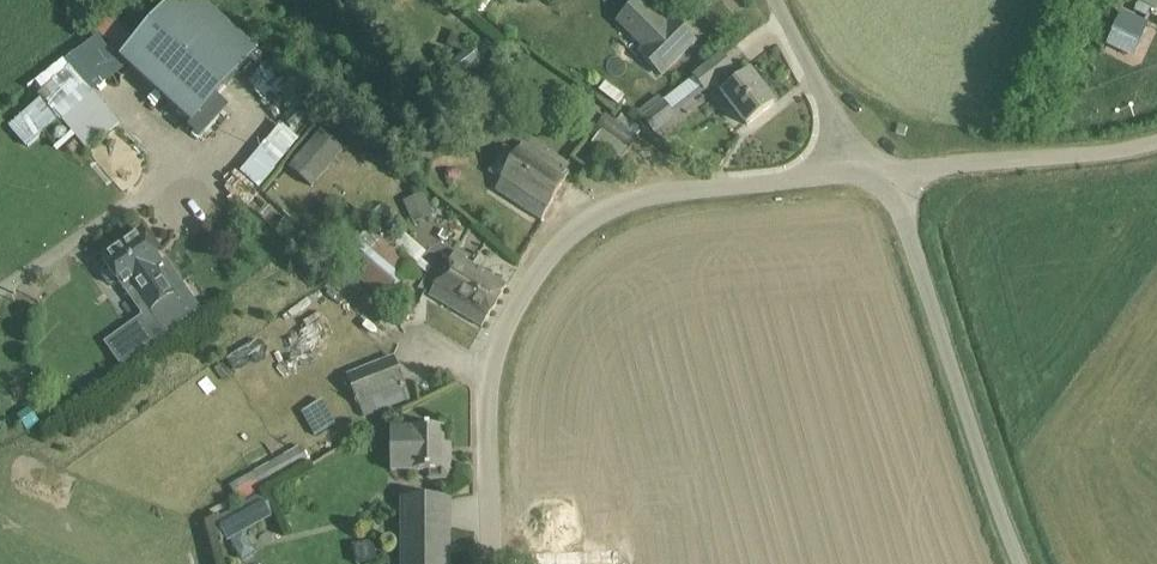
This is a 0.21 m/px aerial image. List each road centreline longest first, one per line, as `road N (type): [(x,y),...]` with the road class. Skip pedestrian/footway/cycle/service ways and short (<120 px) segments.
road 1 (unclassified): [(492,563),(494,351),(562,242),(599,212),(660,193),(864,170)]
road 2 (unclassified): [(1156,141),(1074,157),(864,170)]
road 3 (unclassified): [(864,170),(777,0)]
road 4 (unclassified): [(0,289),(128,201)]

